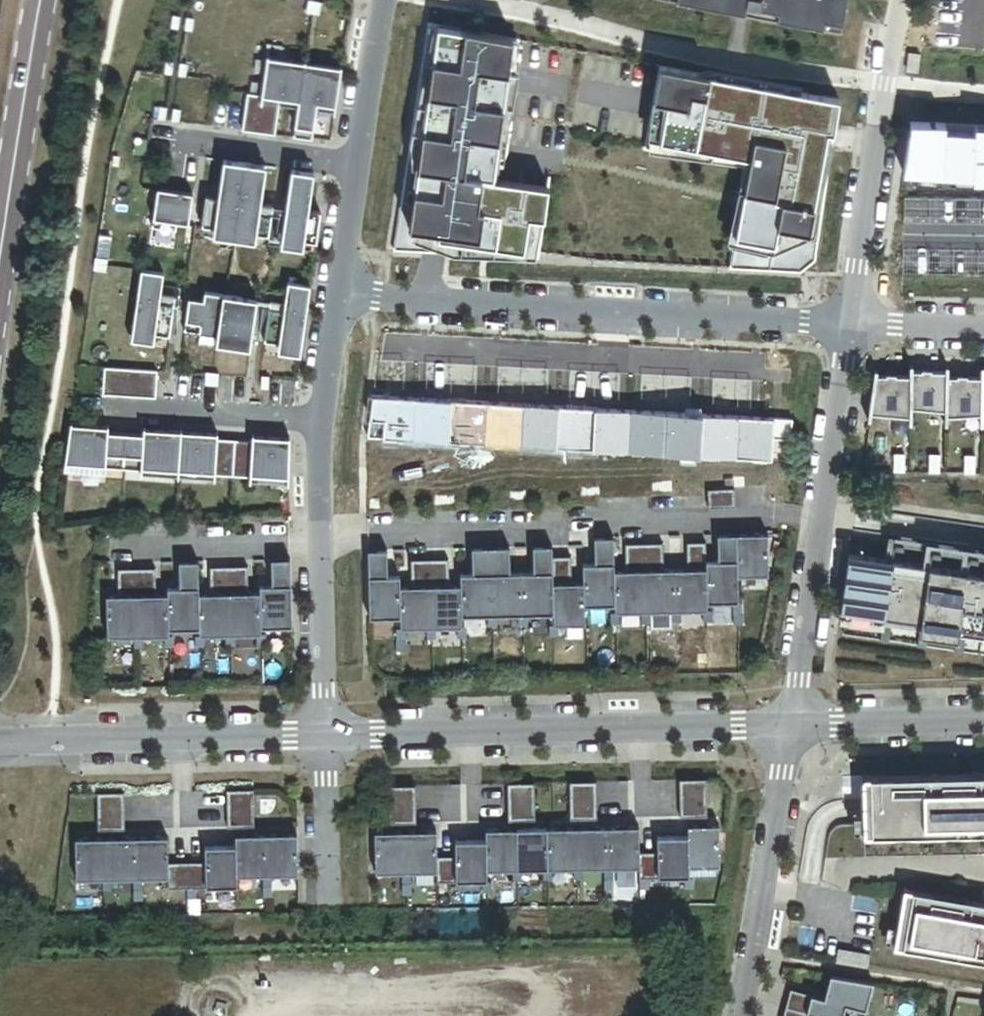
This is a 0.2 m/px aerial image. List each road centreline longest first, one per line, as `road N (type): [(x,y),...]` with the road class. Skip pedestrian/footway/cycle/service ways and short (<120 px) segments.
road 1 (residential): [(337,293),(850,329)]
road 2 (residential): [(322,734),(793,722)]
road 3 (residential): [(337,293),(318,421),(322,734)]
road 4 (residential): [(850,329),(793,722)]
road 5 (residential): [(0,741),(322,734)]
road 6 (residential): [(793,722),(741,1015)]
road 7 (residential): [(387,0),(337,293)]
road 8 (primary): [(0,255),(41,0)]
road 9 (residential): [(885,89),(850,329)]
road 10 (residential): [(793,722),(983,718)]
road 11 (residential): [(322,734),(324,906)]
road 12 (residential): [(850,329),(983,330)]

